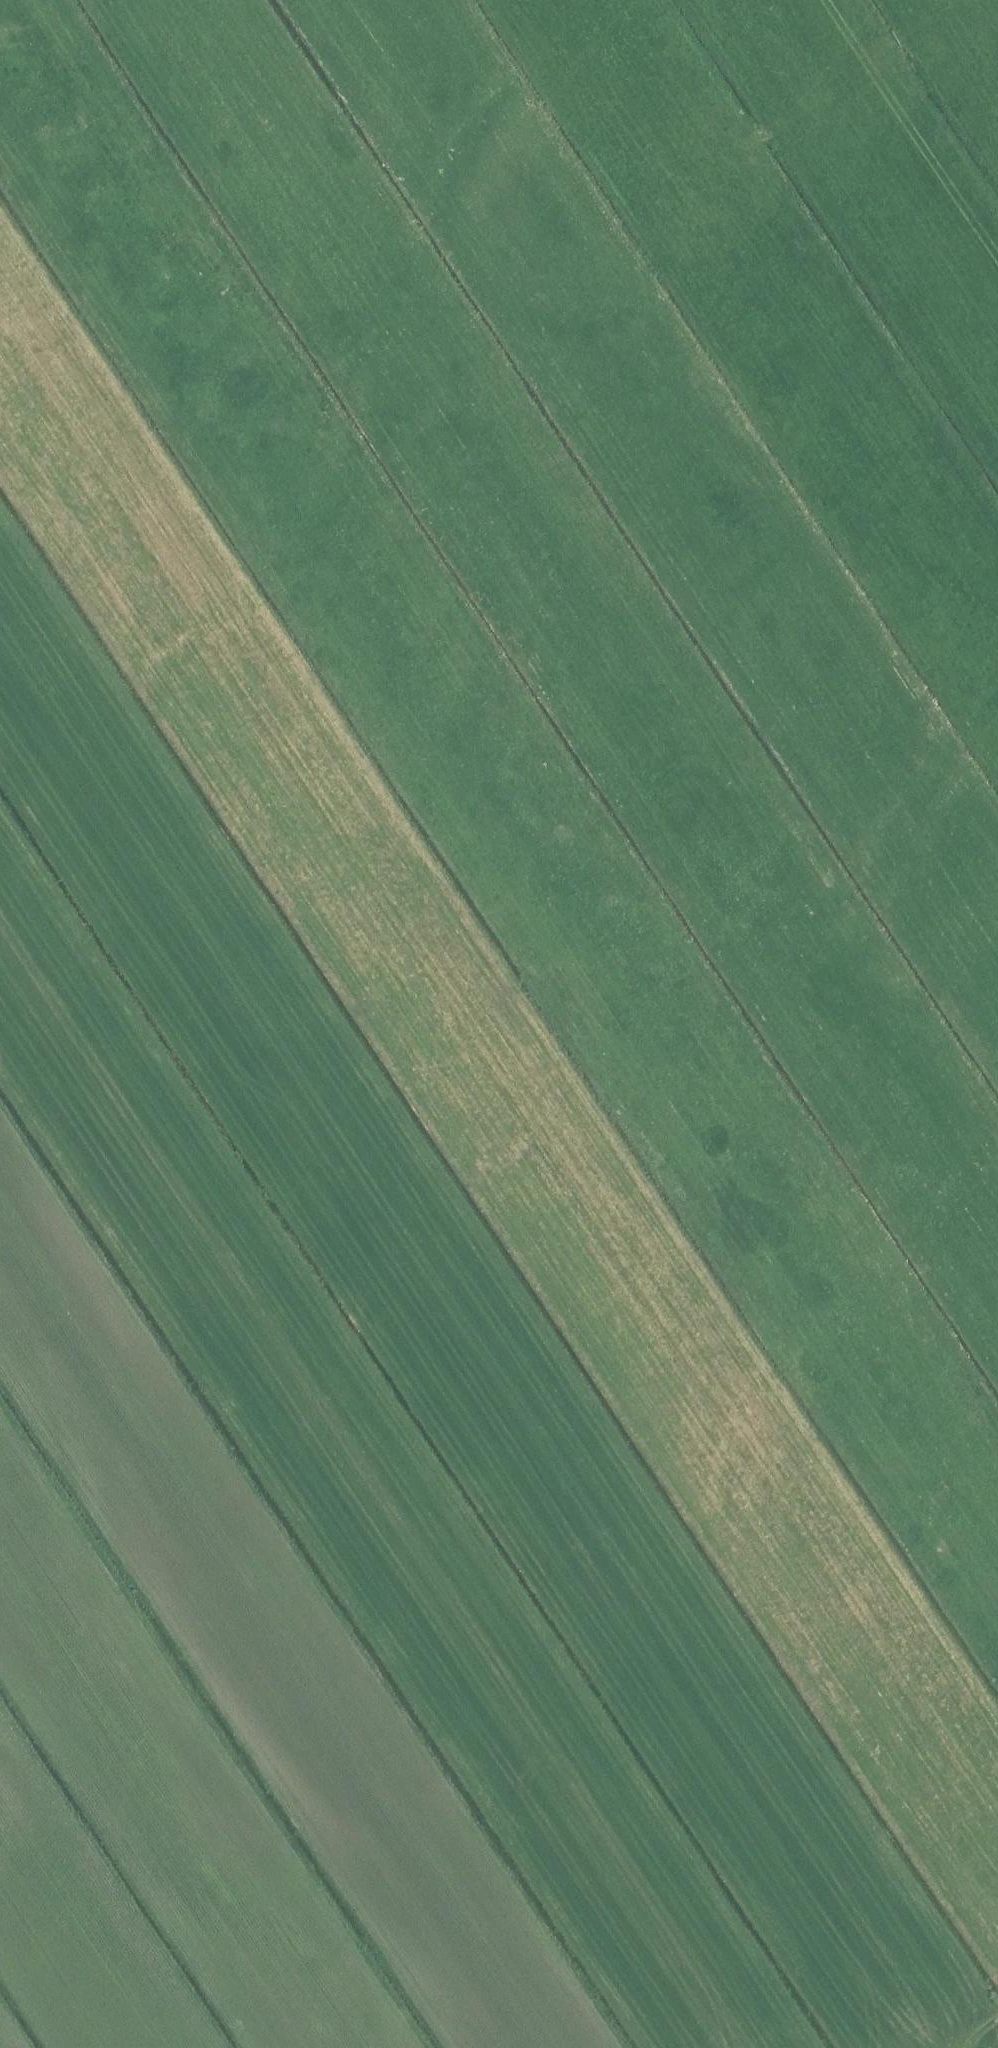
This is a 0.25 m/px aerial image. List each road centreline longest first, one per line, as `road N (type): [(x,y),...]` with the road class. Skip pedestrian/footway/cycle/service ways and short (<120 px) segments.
road 1 (track): [(842,1893),(948,2047)]

